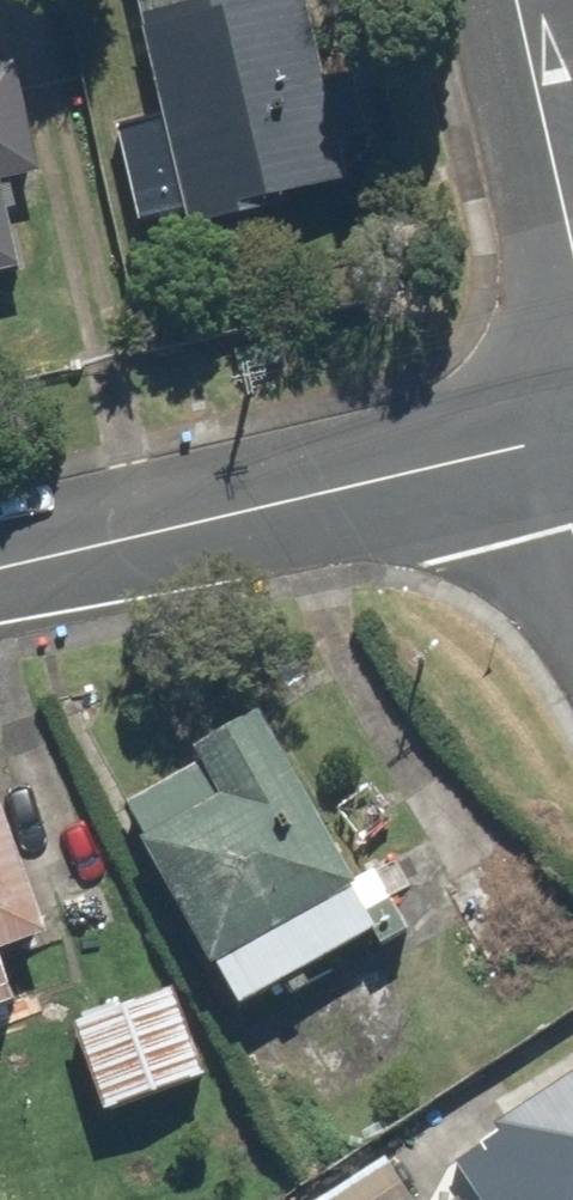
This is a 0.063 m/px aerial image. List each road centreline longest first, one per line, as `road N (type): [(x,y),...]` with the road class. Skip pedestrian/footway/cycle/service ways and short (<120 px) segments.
road 1 (tertiary): [(572,422),(0,561)]
road 2 (residential): [(503,0),(572,314)]

